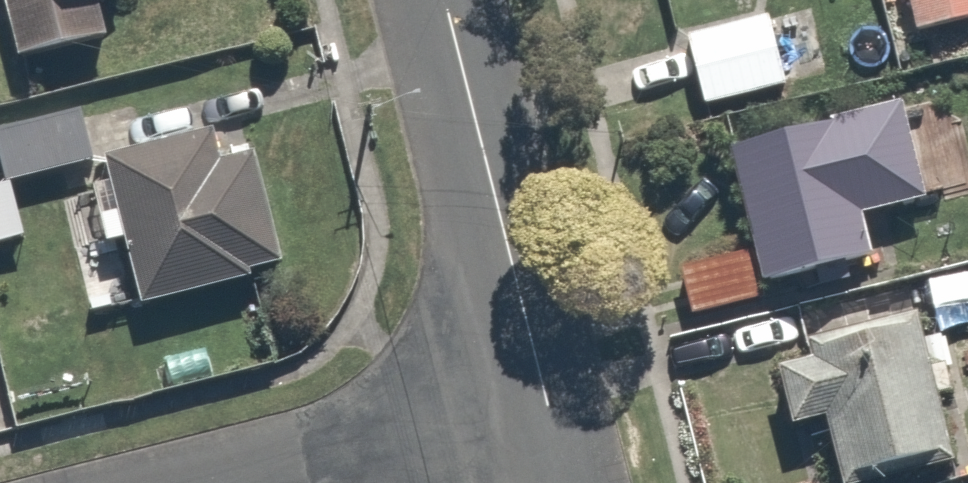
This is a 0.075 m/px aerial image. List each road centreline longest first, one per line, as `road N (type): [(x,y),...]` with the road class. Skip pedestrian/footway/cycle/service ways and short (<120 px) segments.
road 1 (residential): [(444,0),(545,407)]
road 2 (residential): [(229,482),(545,407)]

